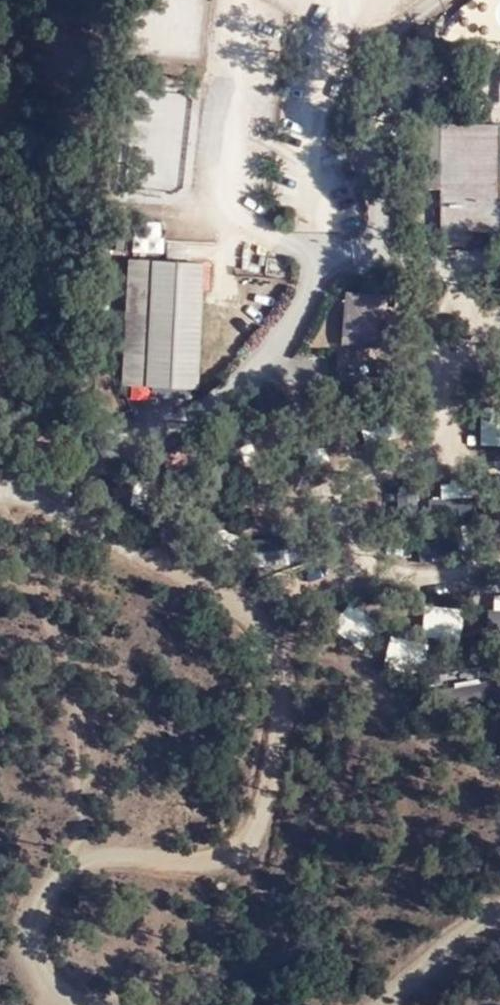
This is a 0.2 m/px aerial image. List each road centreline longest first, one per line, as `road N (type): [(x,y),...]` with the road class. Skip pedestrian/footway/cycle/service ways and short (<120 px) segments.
road 1 (track): [(9,504),(111,536),(244,601),(298,655),(248,842),(216,863),(81,854),(35,917),(51,999),(60,1004)]
road 2 (track): [(401,1004),(457,944),(499,915)]

